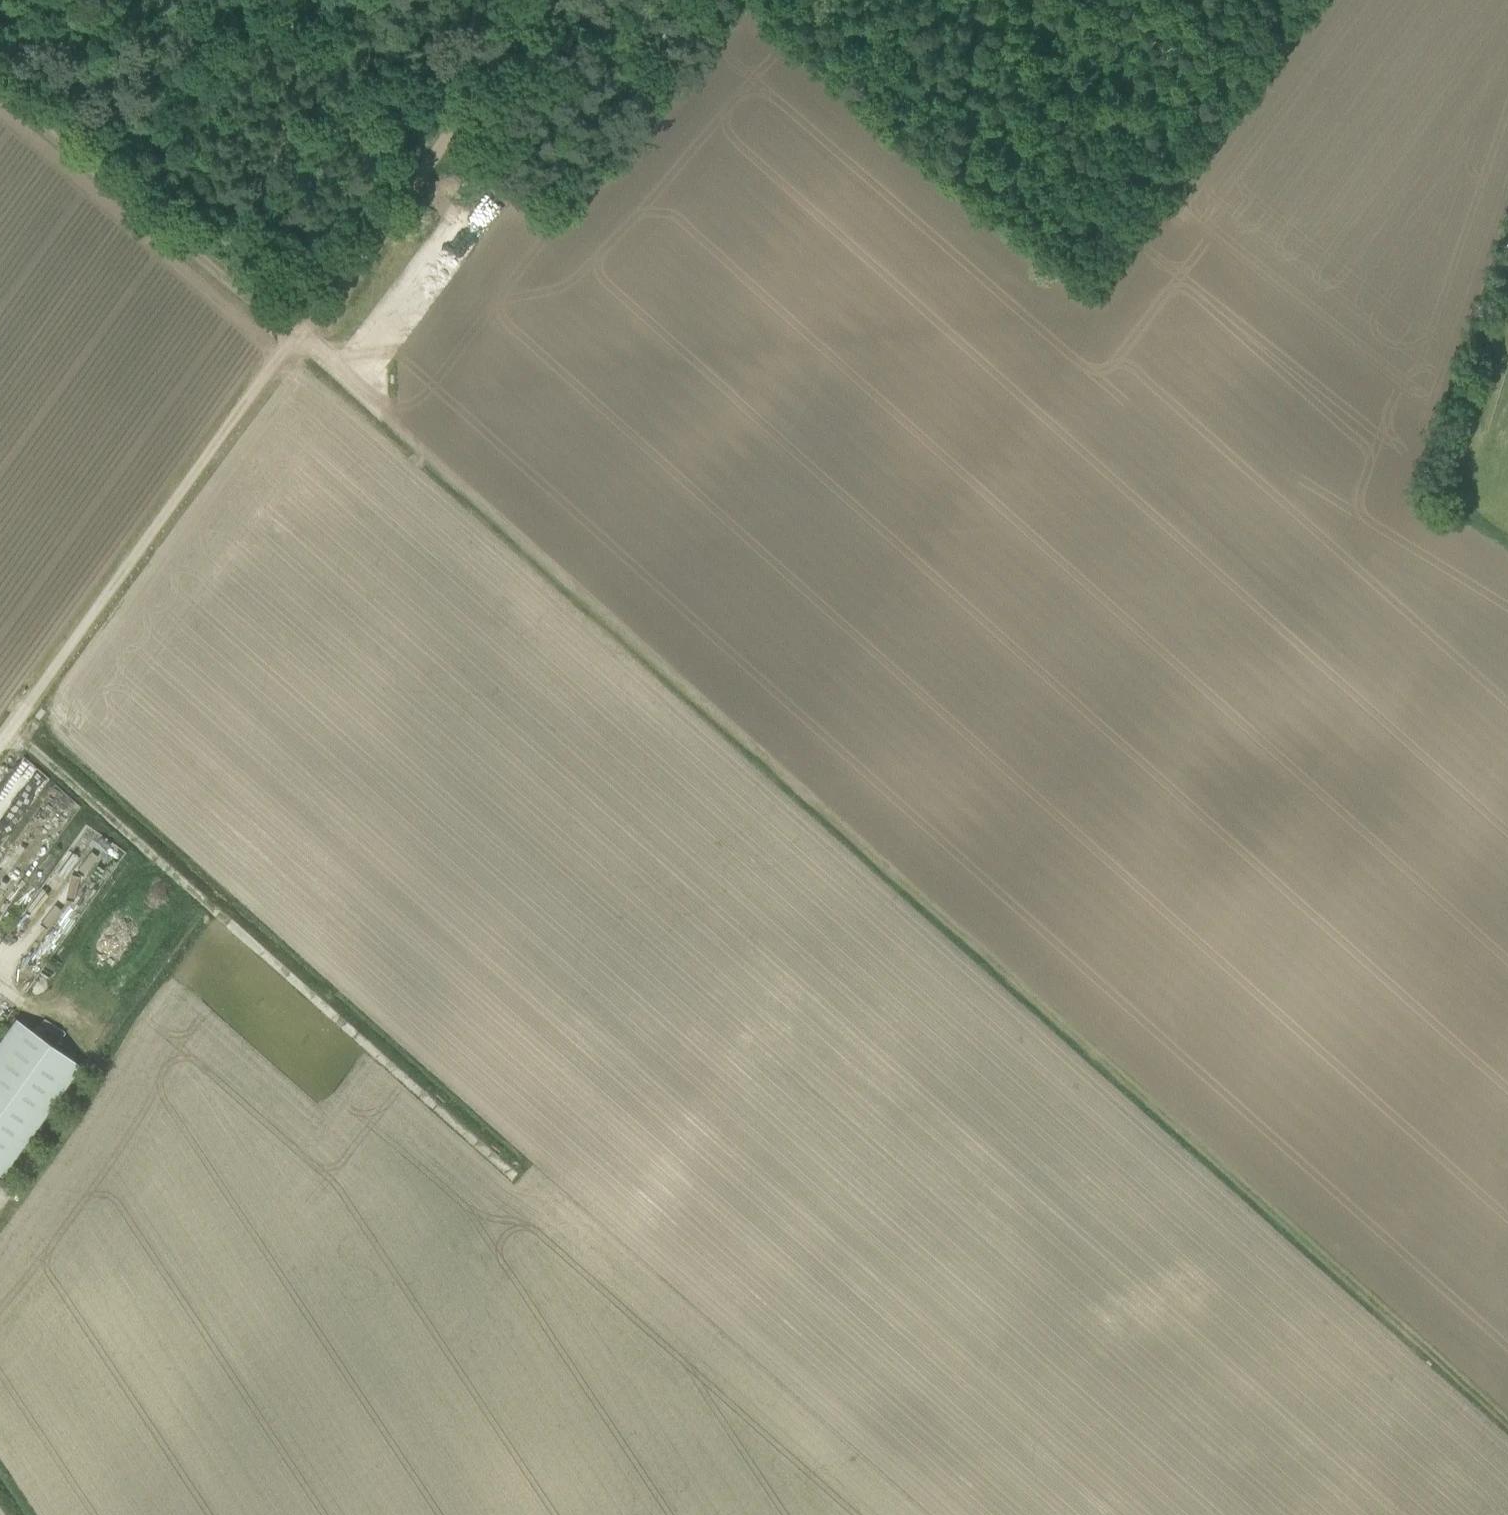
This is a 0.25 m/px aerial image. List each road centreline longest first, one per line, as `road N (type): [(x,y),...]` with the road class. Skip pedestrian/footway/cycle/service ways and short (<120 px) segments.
road 1 (track): [(309,337),(1507,1416)]
road 2 (track): [(297,328),(0,754)]
road 3 (track): [(555,0),(309,337)]
road 4 (track): [(297,328),(0,68)]

